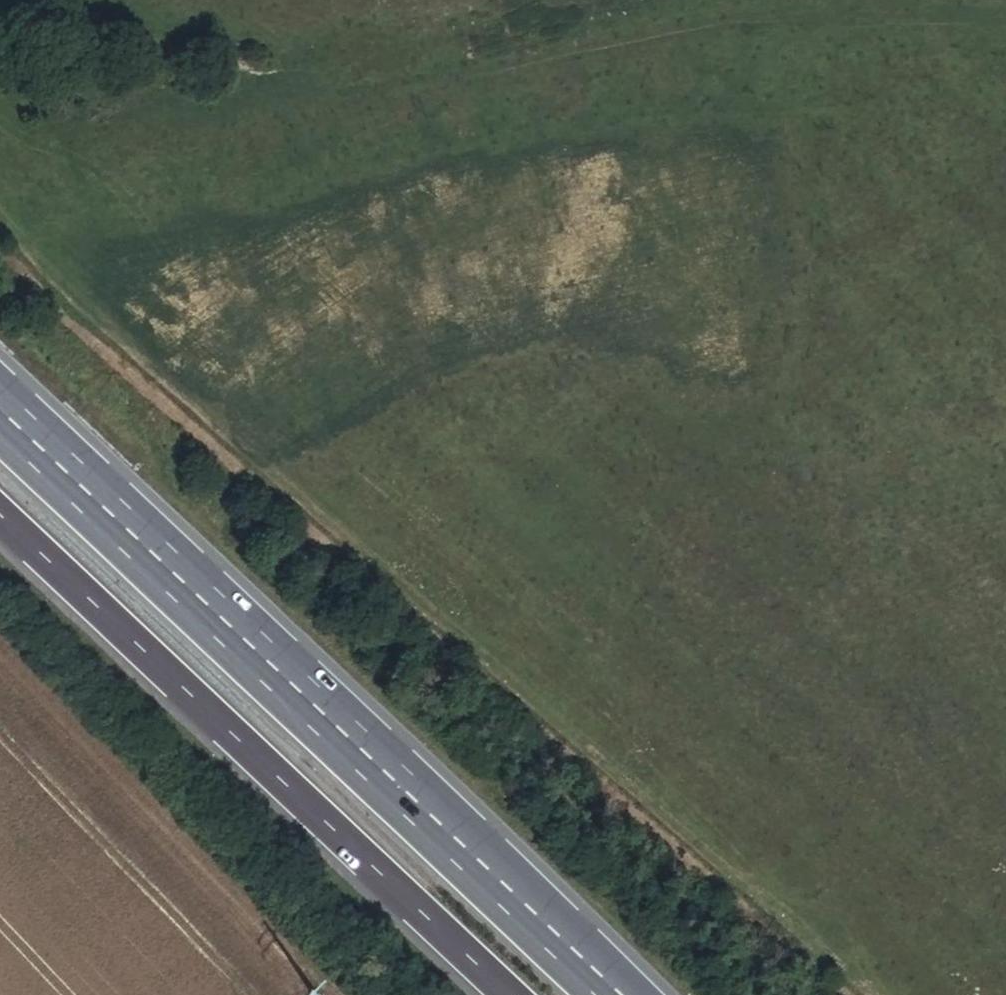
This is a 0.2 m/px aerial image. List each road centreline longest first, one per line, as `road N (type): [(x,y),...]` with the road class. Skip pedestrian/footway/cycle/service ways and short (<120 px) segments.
road 1 (motorway): [(627,994),(0,409)]
road 2 (motorway): [(0,513),(510,994)]

